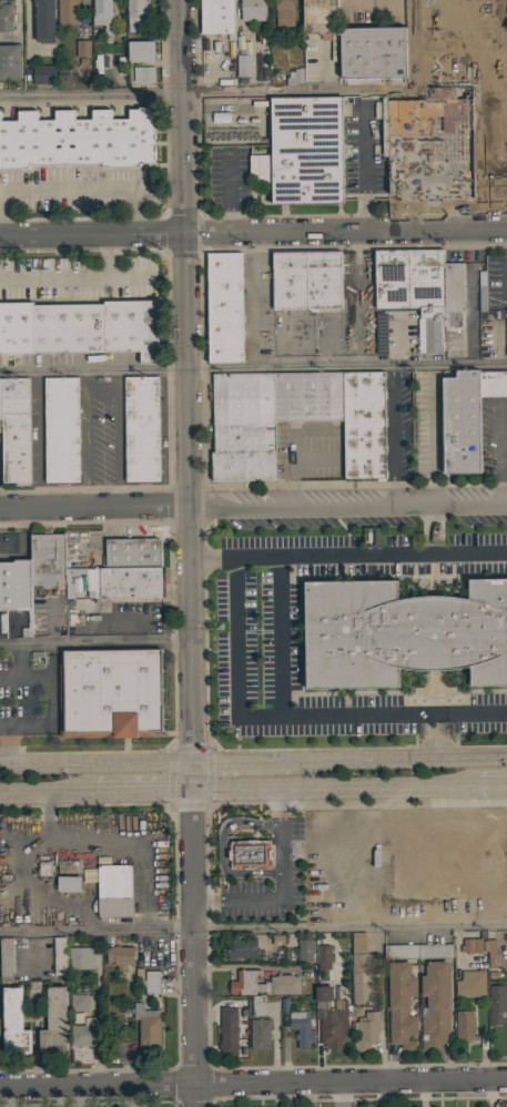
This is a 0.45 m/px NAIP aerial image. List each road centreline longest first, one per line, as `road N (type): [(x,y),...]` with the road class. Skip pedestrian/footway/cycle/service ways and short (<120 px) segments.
road 1 (residential): [(192,763),(185,233)]
road 2 (residential): [(506,1082),(0,1089)]
road 3 (residential): [(506,504),(0,510)]
road 4 (residential): [(193,1106),(192,763)]
road 5 (residential): [(506,228),(185,233)]
road 6 (primary): [(192,792),(475,791)]
road 7 (residential): [(185,233),(180,0)]
road 8 (primary): [(506,758),(290,762)]
road 9 (primary): [(192,763),(0,767)]
road 10 (residential): [(185,233),(0,236)]

